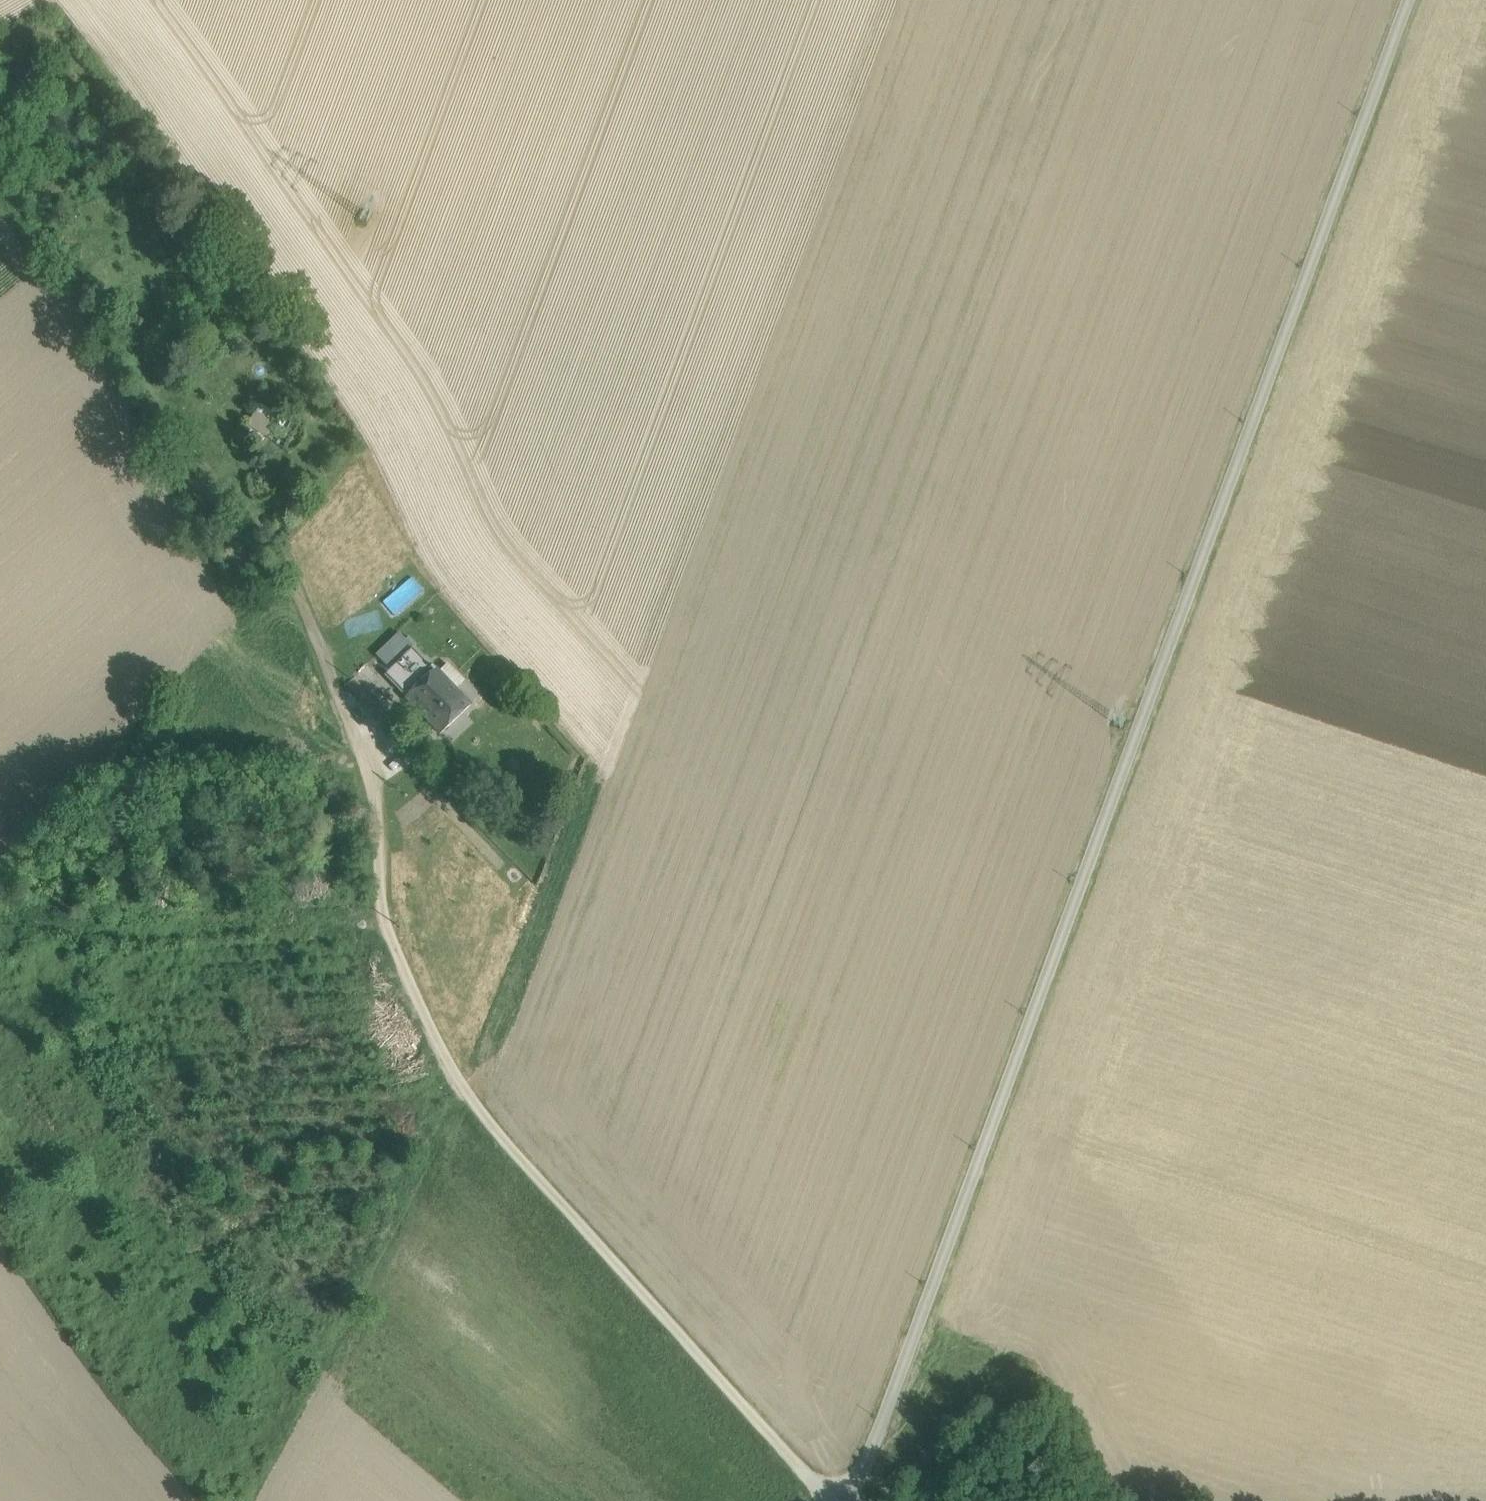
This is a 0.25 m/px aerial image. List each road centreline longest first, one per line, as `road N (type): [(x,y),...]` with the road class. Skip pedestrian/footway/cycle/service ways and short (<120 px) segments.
road 1 (unclassified): [(855,1500),(1410,0)]
road 2 (track): [(841,1500),(785,1458),(459,1089),(380,906),(385,816),(285,558)]

